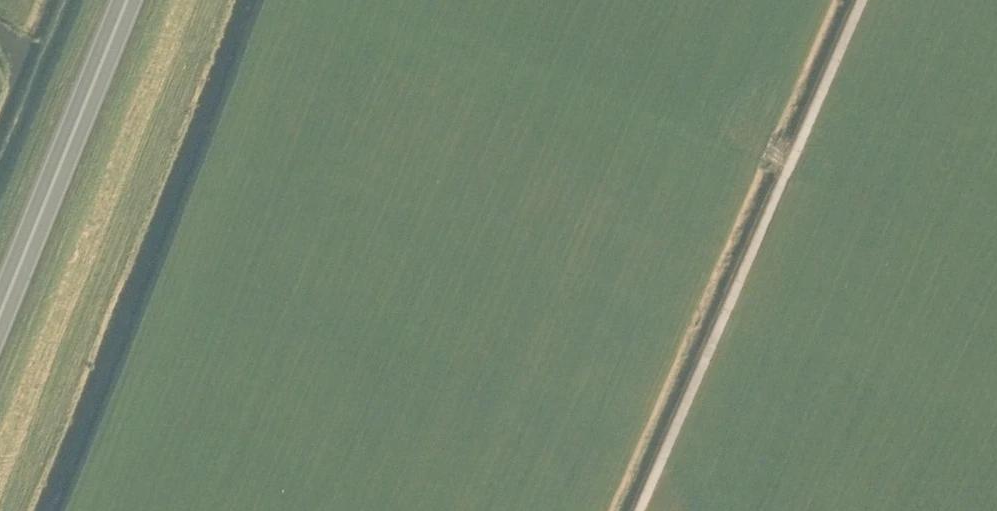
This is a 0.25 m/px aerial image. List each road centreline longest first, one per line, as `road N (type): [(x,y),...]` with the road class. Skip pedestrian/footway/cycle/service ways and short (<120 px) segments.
road 1 (track): [(863,0),(639,510)]
road 2 (trunk): [(0,312),(123,0)]

